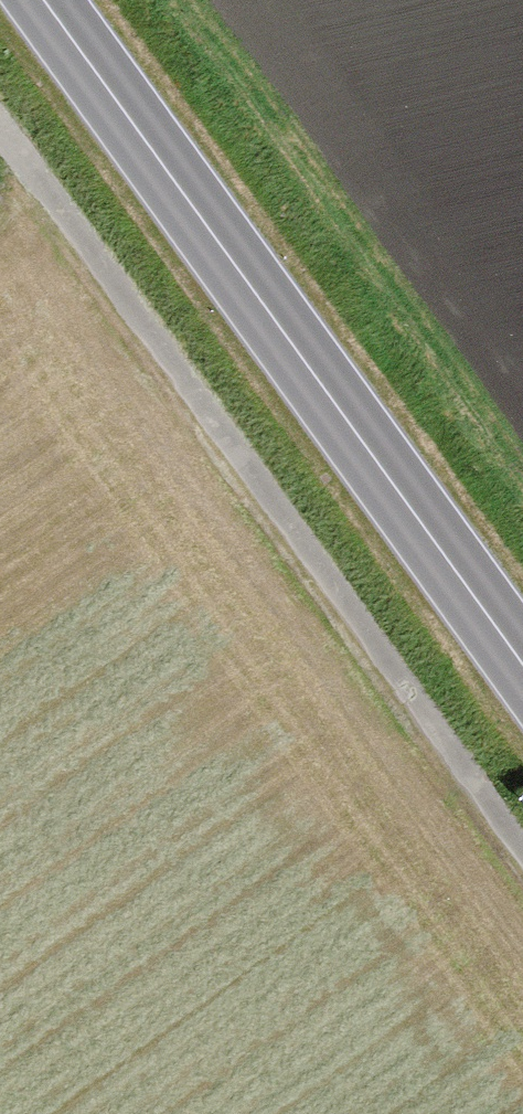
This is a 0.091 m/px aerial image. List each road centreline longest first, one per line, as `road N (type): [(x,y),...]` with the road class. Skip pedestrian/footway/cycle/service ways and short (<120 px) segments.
road 1 (track): [(0,135),(522,850)]
road 2 (secondary): [(522,665),(44,0)]

